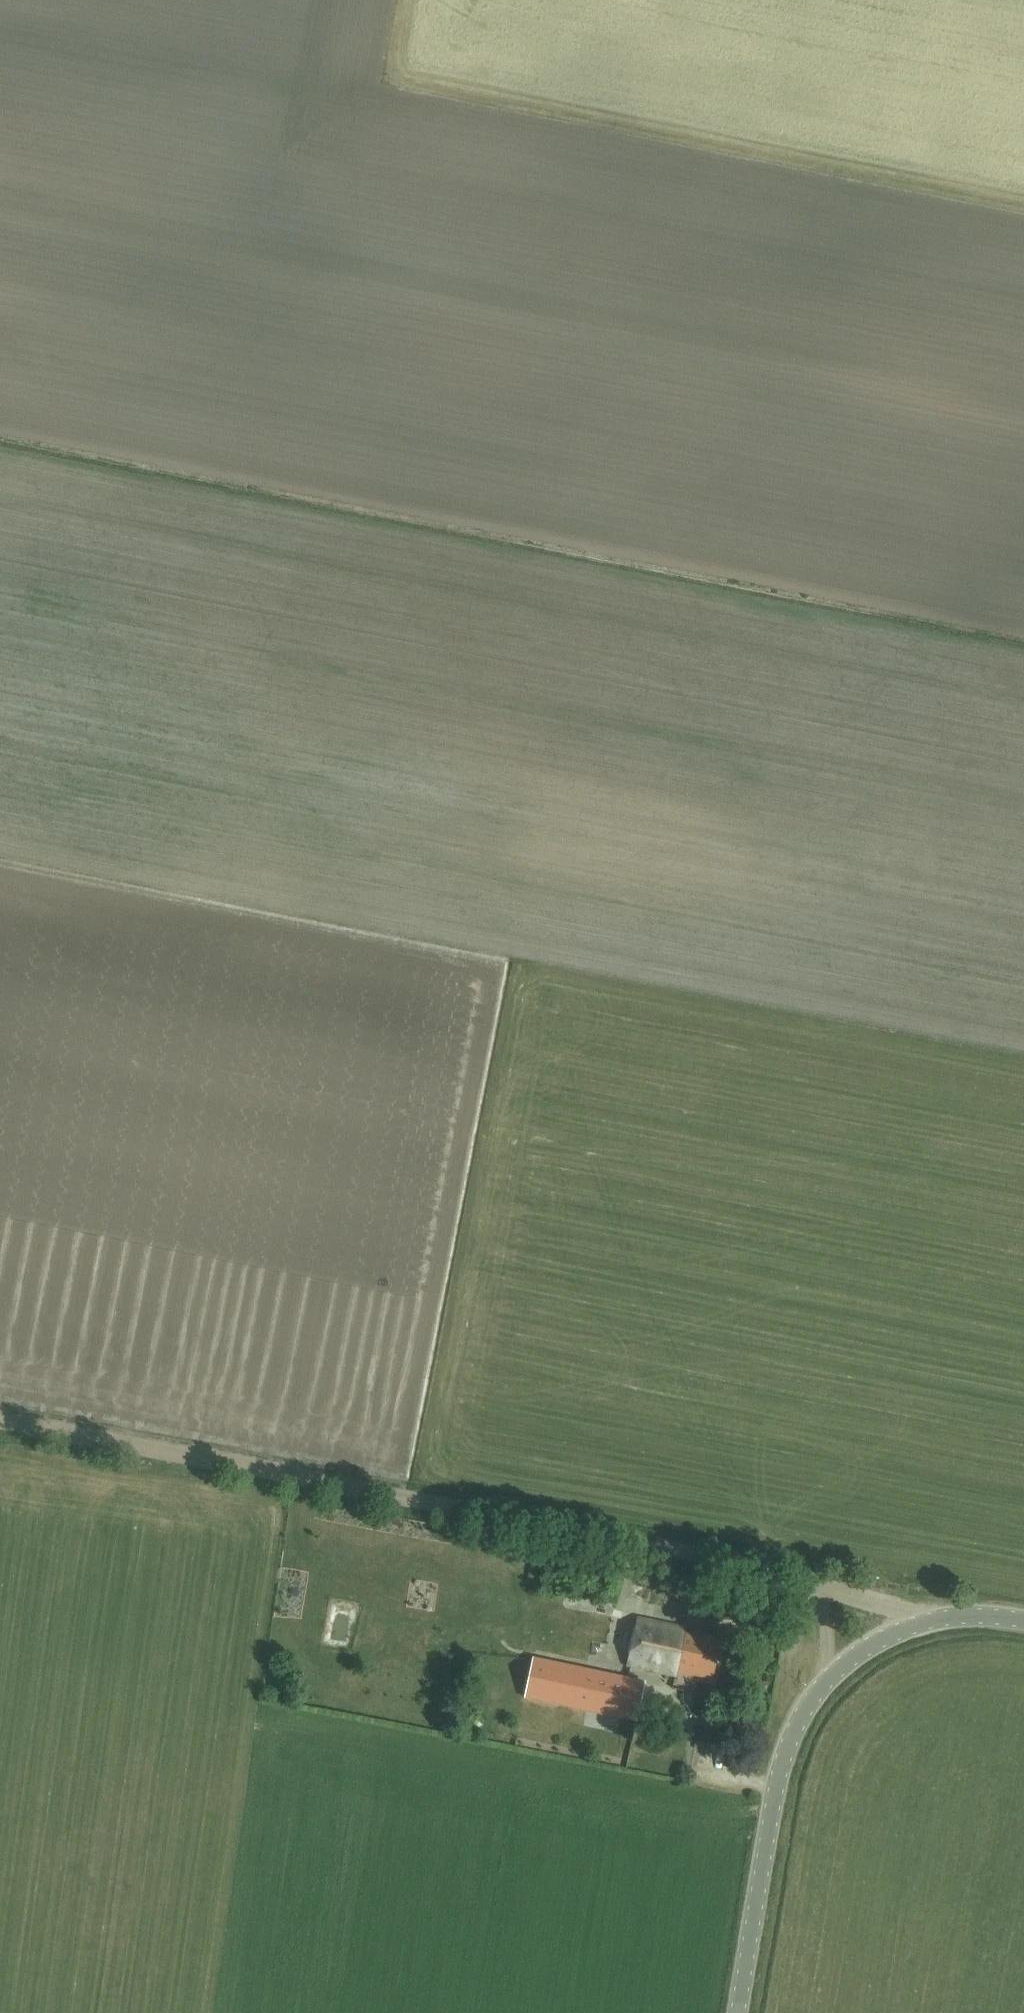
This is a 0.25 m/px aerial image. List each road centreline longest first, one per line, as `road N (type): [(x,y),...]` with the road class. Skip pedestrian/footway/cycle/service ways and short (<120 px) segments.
road 1 (track): [(0,1419),(815,1582)]
road 2 (tertiary): [(738,2012),(774,1799),(791,1734),(812,1701),(886,1636),(933,1619),(1023,1622)]
road 3 (track): [(815,1582),(933,1619)]

